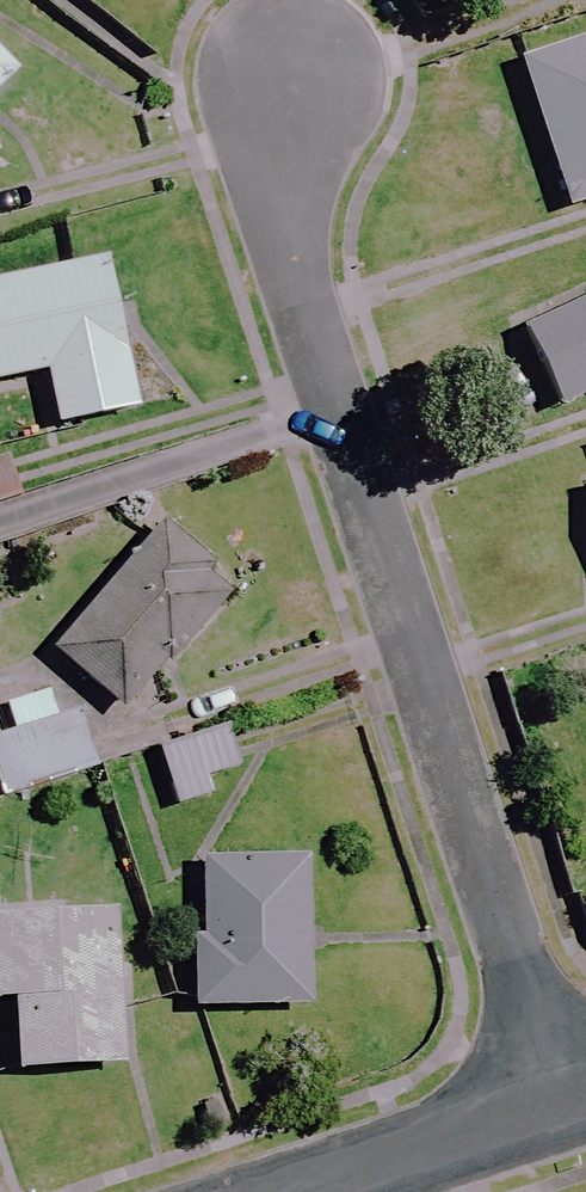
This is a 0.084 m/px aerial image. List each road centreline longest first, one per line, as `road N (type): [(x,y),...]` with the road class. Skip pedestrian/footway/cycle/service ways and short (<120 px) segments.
road 1 (residential): [(302,71),(272,175),(462,799),(571,1104)]
road 2 (residential): [(297,1191),(571,1104)]

